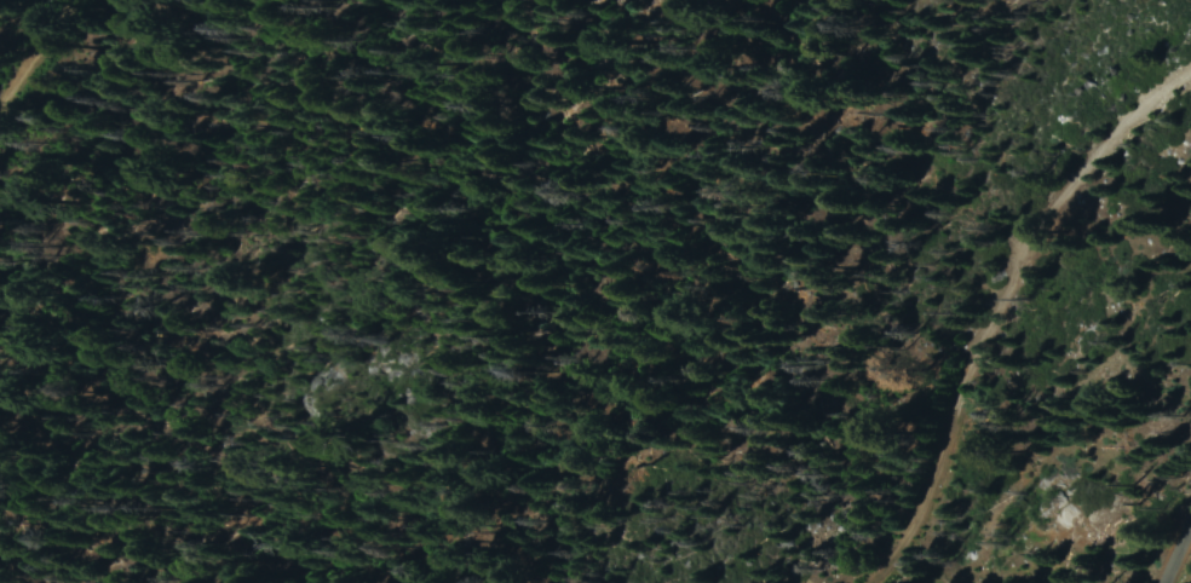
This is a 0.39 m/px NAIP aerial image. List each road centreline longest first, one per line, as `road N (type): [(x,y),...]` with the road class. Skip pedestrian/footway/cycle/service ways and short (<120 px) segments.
road 1 (track): [(865,582),(892,555),(1017,231),(1190,64)]

